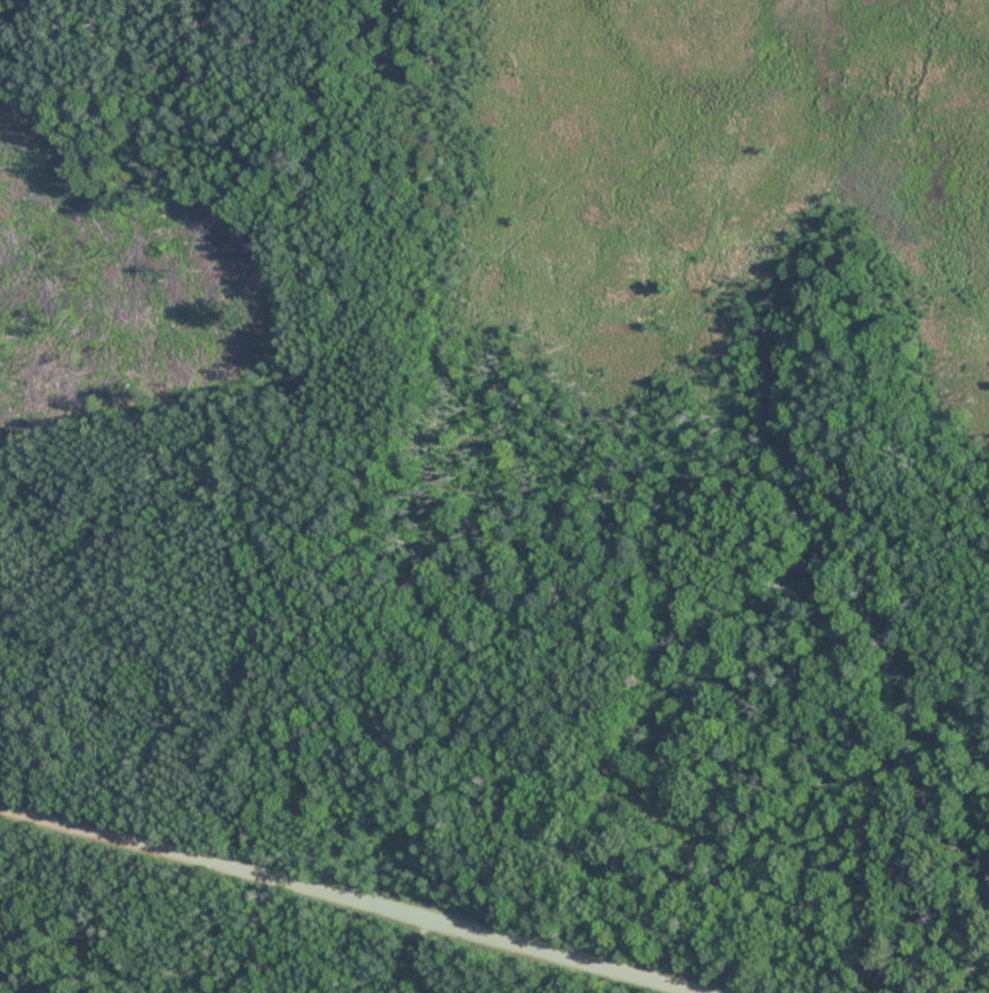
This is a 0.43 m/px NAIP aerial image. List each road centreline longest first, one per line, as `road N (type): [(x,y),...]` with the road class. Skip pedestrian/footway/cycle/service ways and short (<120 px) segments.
road 1 (residential): [(689,992),(0,814)]

